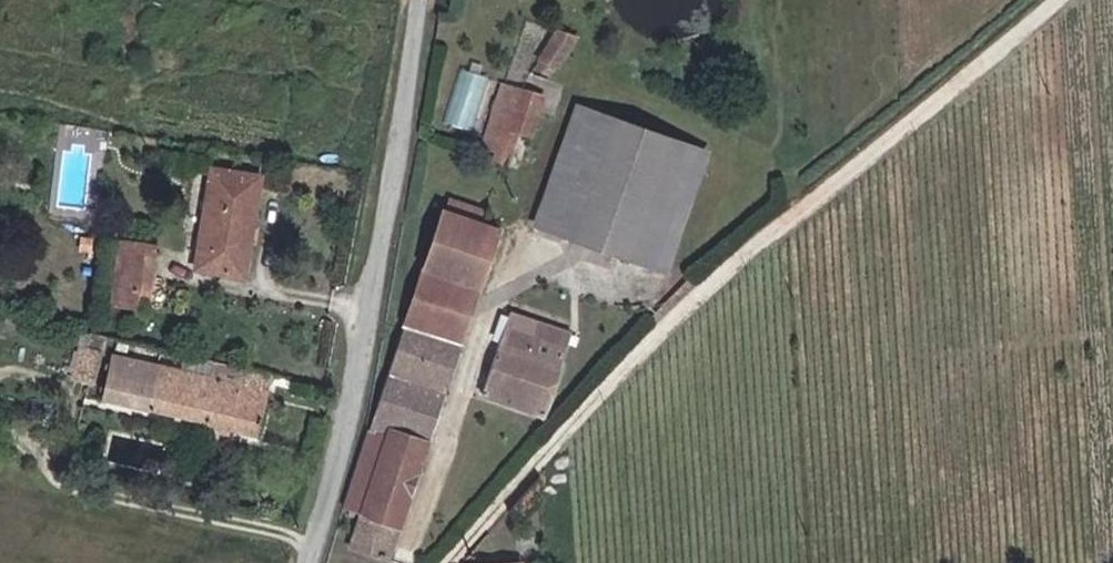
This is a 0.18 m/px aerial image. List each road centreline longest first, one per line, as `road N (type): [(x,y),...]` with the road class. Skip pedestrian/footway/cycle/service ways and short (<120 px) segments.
road 1 (residential): [(456,562),(686,312),(1055,0)]
road 2 (residential): [(310,562),(401,175),(428,0)]

